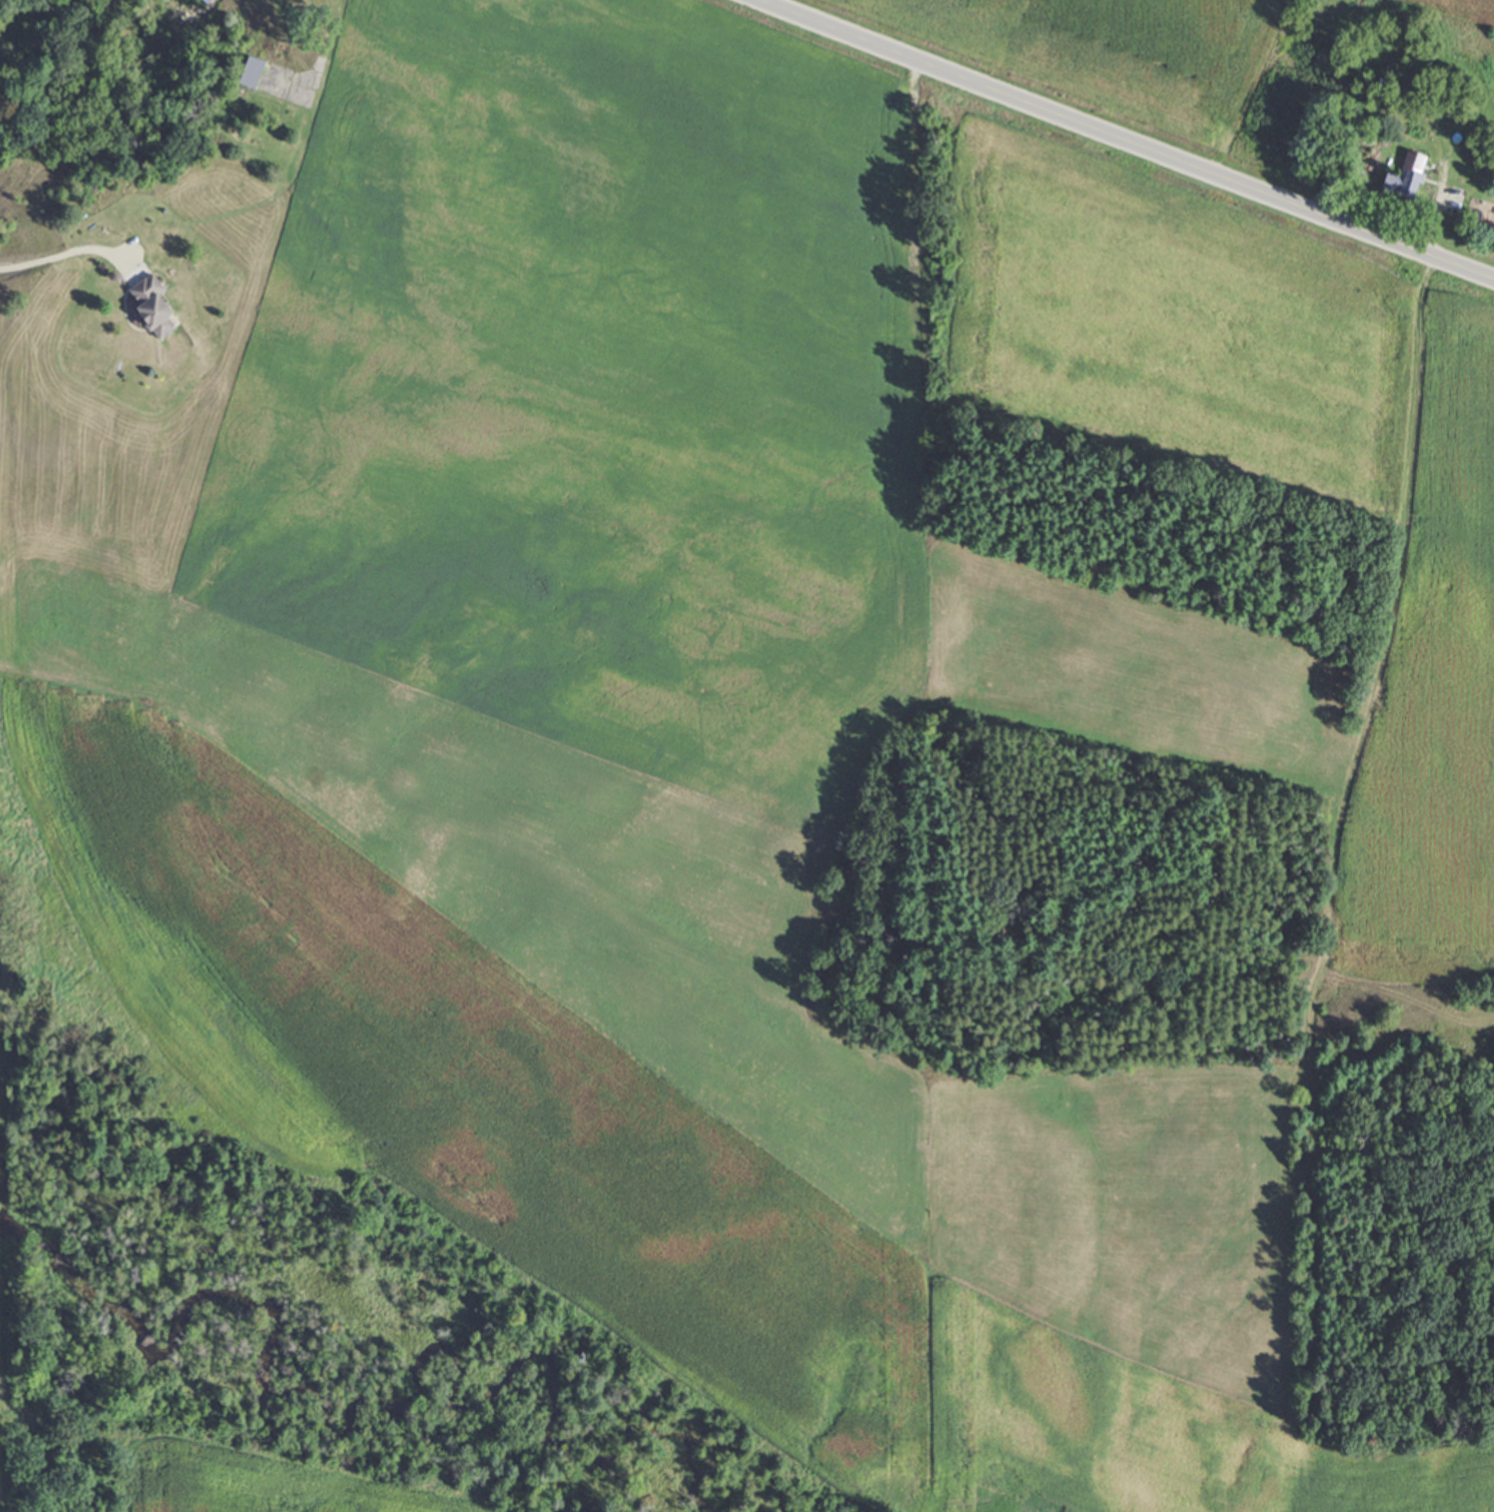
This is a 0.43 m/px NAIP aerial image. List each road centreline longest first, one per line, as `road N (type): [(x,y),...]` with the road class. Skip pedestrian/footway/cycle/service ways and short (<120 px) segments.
road 1 (secondary): [(765,0),(1493,284)]

